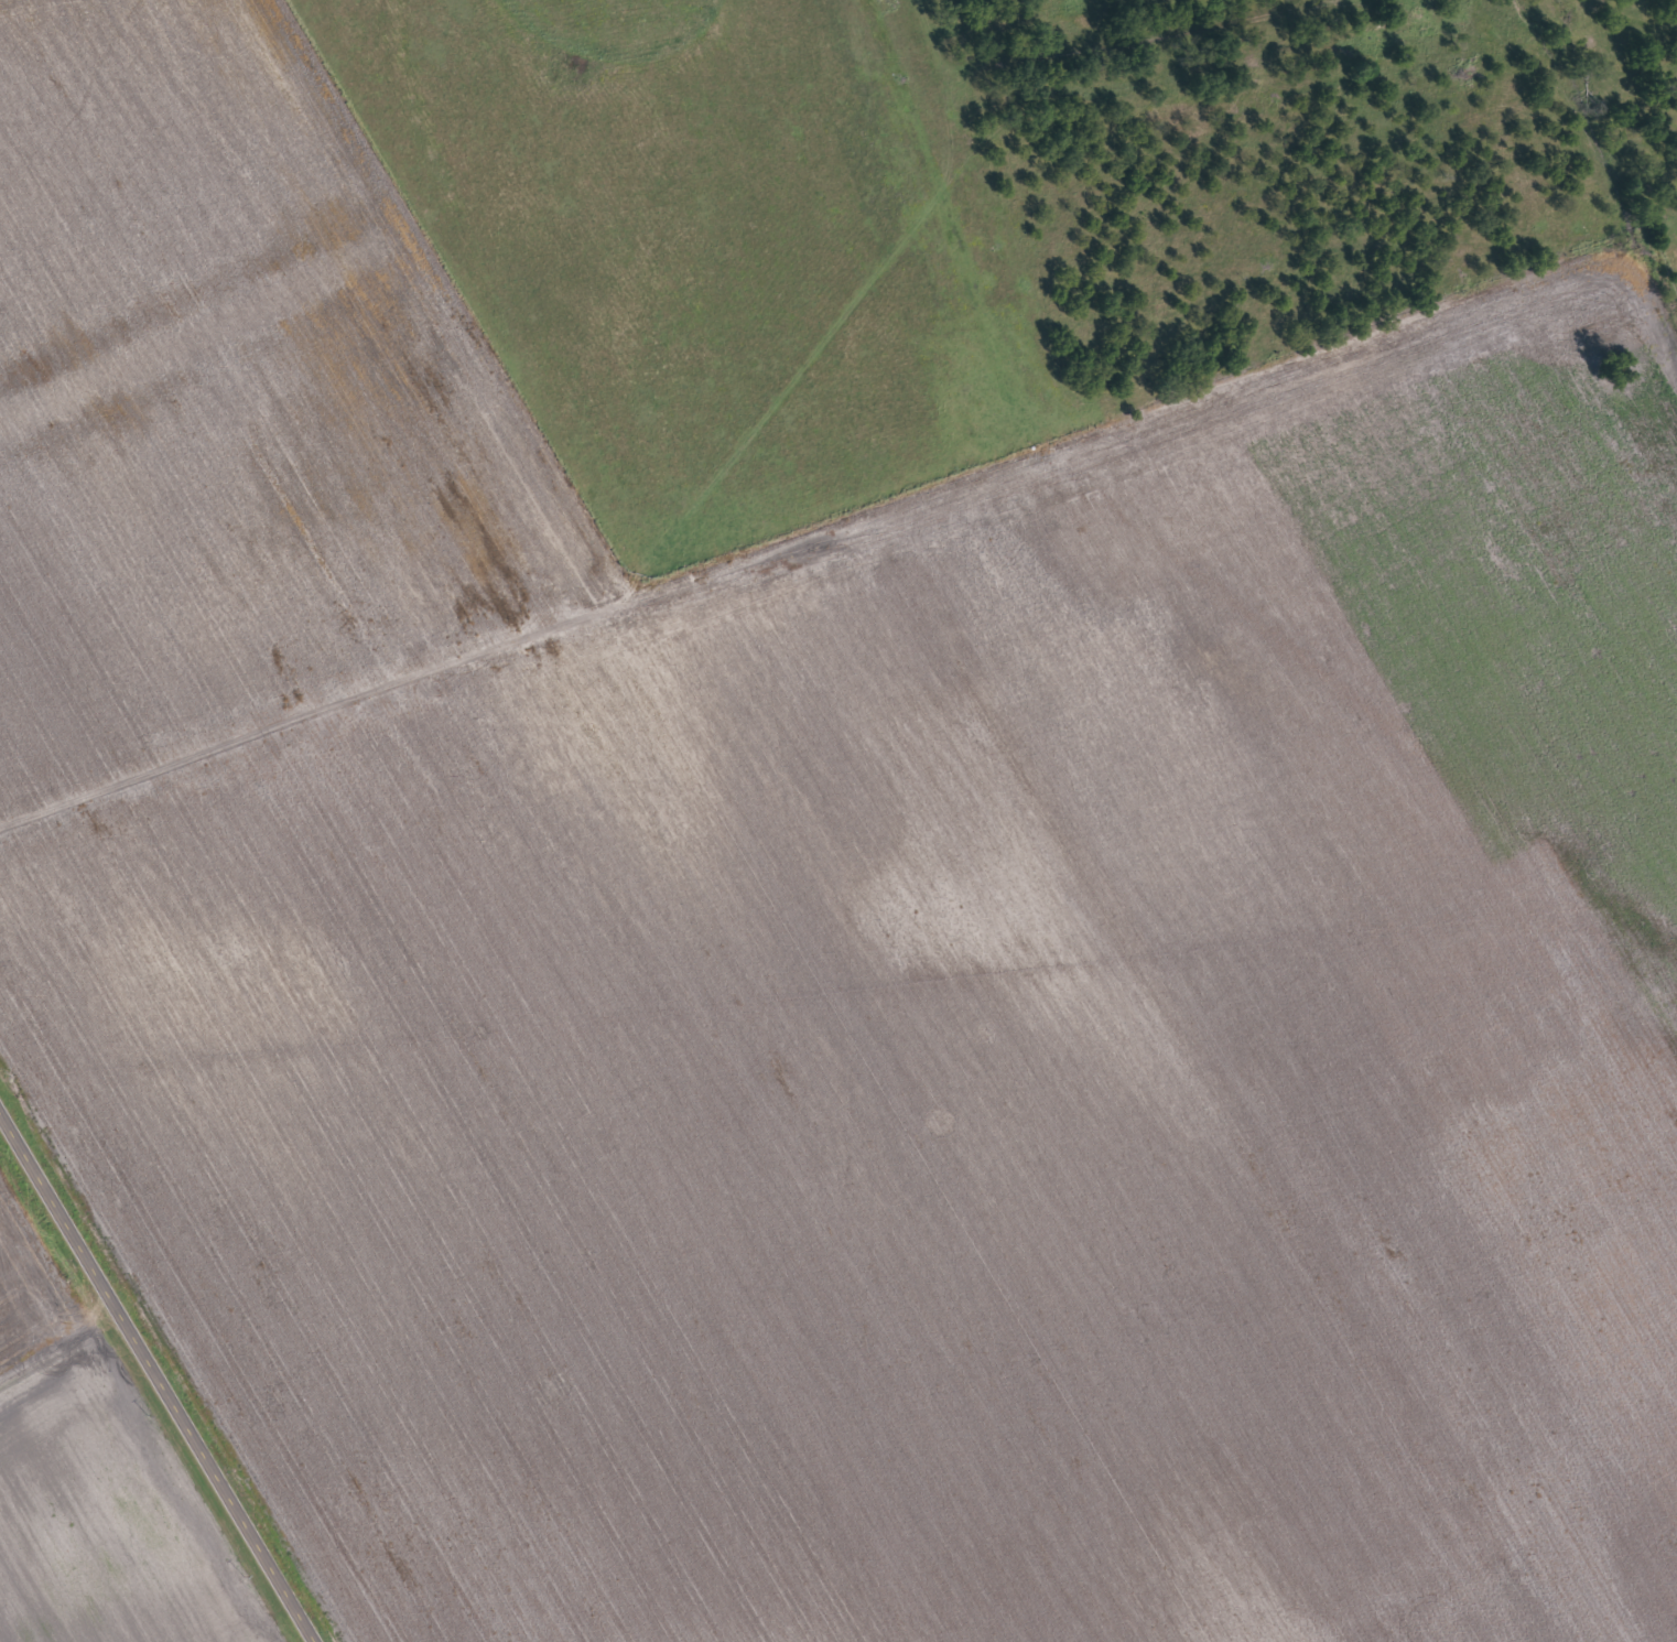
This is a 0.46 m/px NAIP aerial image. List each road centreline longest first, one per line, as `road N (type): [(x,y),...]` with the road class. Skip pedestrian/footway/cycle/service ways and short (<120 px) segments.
road 1 (residential): [(0,821),(1572,247),(1626,246),(1655,284),(1676,336)]
road 2 (secondary): [(315,1641),(0,1114)]

